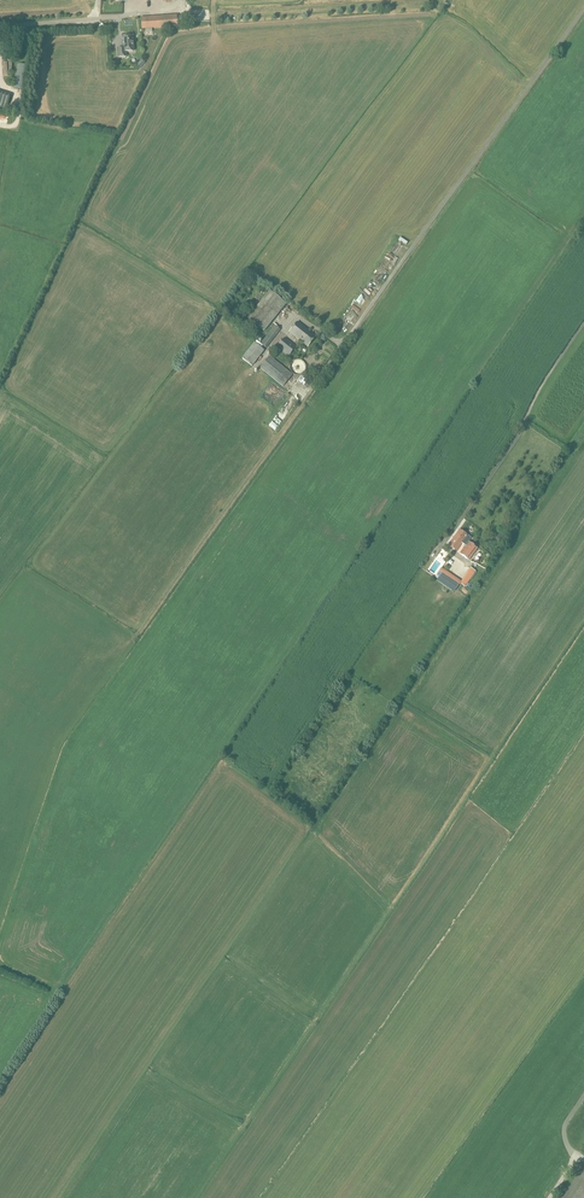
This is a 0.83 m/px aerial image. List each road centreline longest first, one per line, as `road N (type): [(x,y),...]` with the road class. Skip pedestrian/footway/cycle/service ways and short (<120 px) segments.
road 1 (unclassified): [(140,15),(0,25)]

